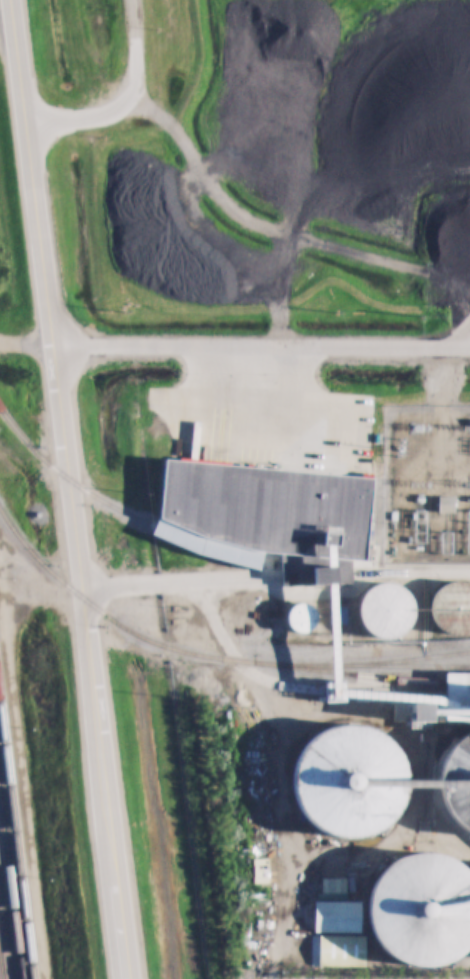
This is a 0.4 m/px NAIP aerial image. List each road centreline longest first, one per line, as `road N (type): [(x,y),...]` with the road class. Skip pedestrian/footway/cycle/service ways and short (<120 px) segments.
road 1 (primary): [(127,978),(10,0)]
road 2 (residential): [(53,344),(469,347)]

